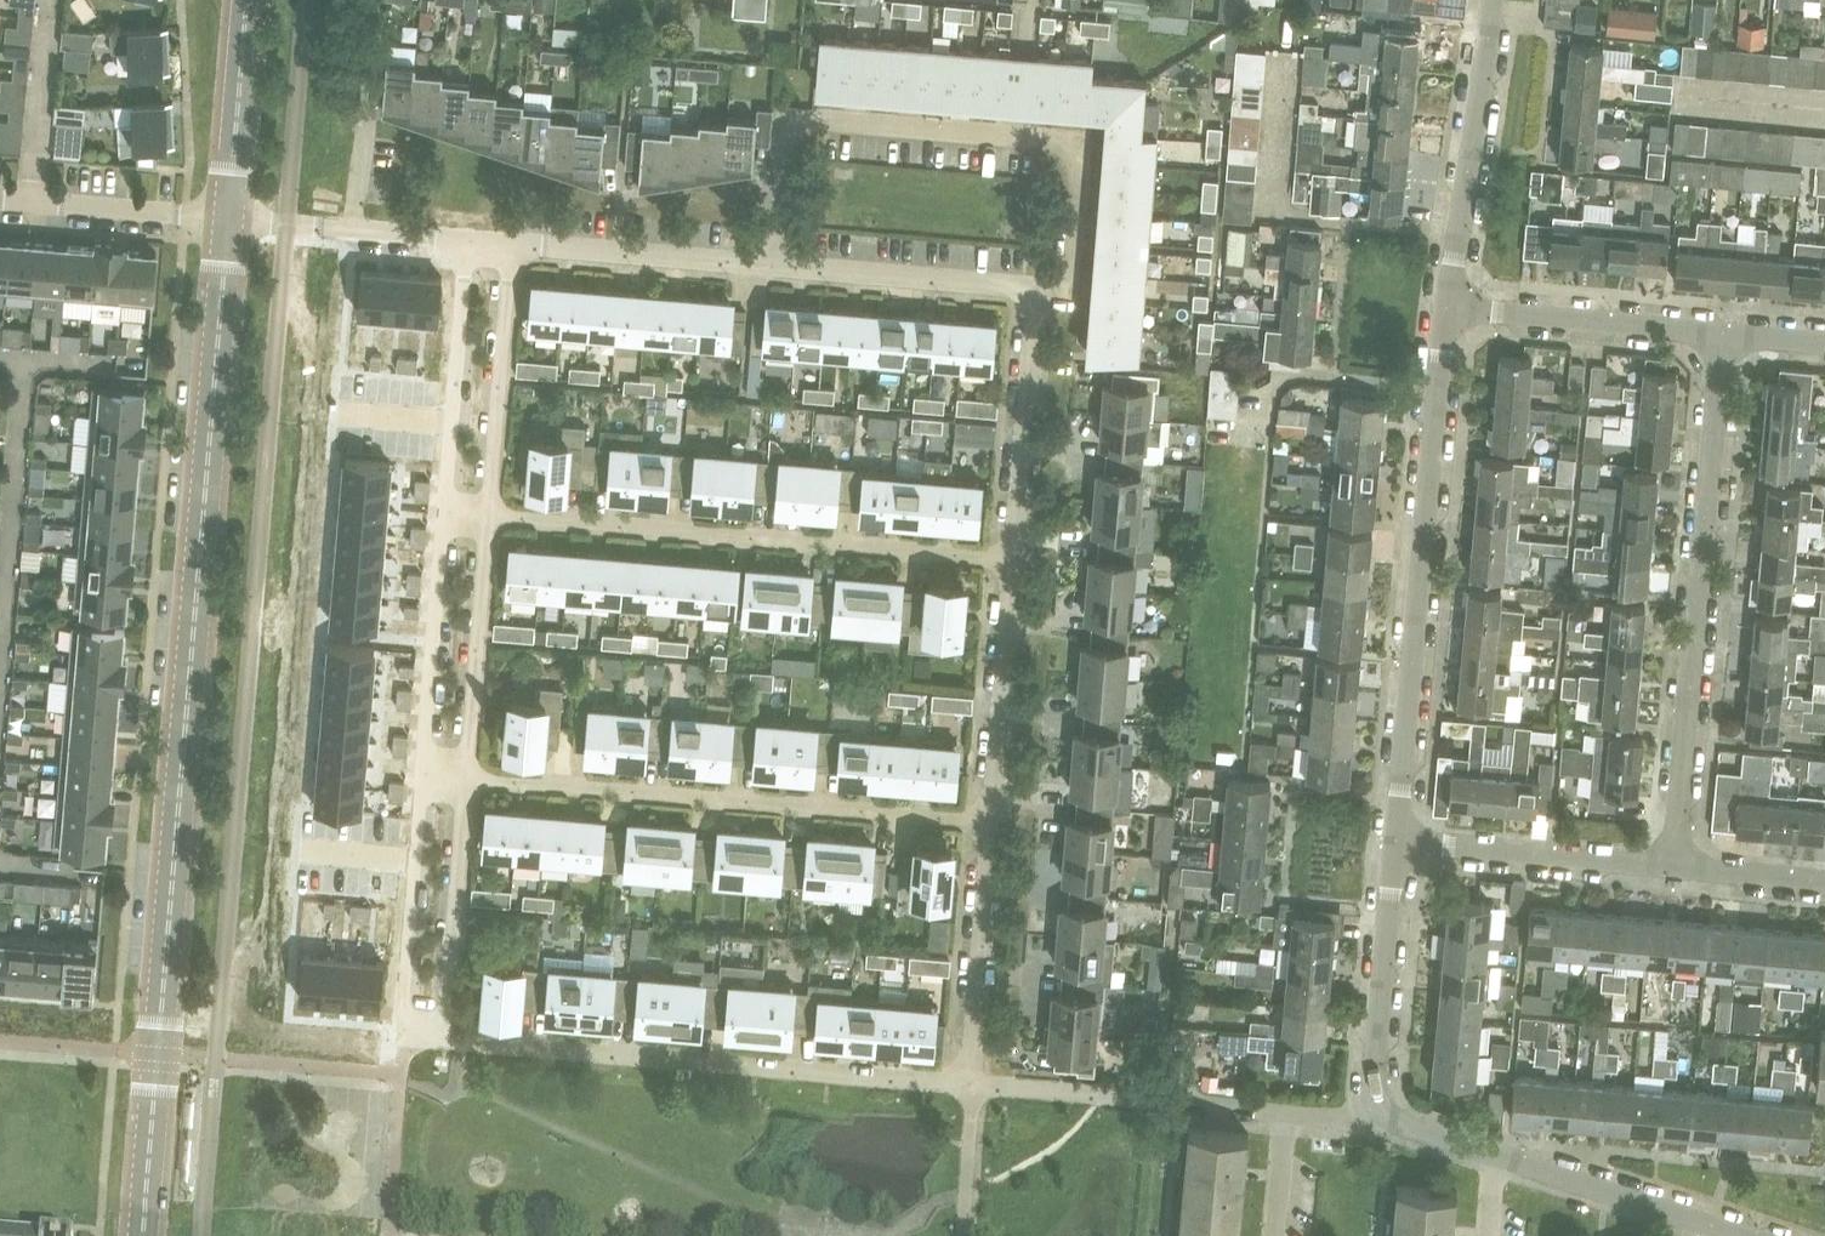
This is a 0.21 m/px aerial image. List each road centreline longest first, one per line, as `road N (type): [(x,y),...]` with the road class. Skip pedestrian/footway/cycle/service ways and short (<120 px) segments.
road 1 (tertiary): [(139,1235),(229,221)]
road 2 (residential): [(770,267),(787,121),(1077,147),(1065,289),(1036,290)]
road 3 (residential): [(1393,846),(1448,304)]
road 4 (residential): [(1669,868),(1719,330)]
road 5 (residential): [(974,1085),(446,1041)]
road 6 (residential): [(1014,559),(494,518)]
road 7 (residential): [(989,830),(470,785)]
road 8 (residential): [(1379,1107),(1355,1119),(974,1085)]
road 9 (residential): [(1744,1235),(1427,1133),(1379,1107)]
road 10 (residential): [(1448,304),(1491,0)]
road 11 (residential): [(446,1041),(406,1037),(427,782)]
road 12 (residential): [(1669,868),(1393,846)]
road 13 (residential): [(1719,330),(1448,304)]
road 14 (residential): [(989,830),(1014,559)]
road 15 (residential): [(450,515),(468,244)]
road 16 (residential): [(1014,559),(1036,290)]
road 17 (residential): [(514,249),(494,518)]
road 18 (residential): [(494,518),(470,785)]
road 19 (residential): [(427,782),(450,515)]
road 20 (residential): [(1036,290),(770,267)]
road 21 (residential): [(1379,1107),(1393,846)]
road 22 (residential): [(470,785),(446,1041)]
road 23 (residential): [(770,267),(514,249)]
road 24 (residential): [(974,1085),(989,830)]
road 25 (residential): [(468,244),(229,221)]
road 26 (residential): [(229,221),(0,199)]
road 27 (tertiary): [(229,221),(248,0)]
road 28 (residential): [(1824,884),(1669,868)]

